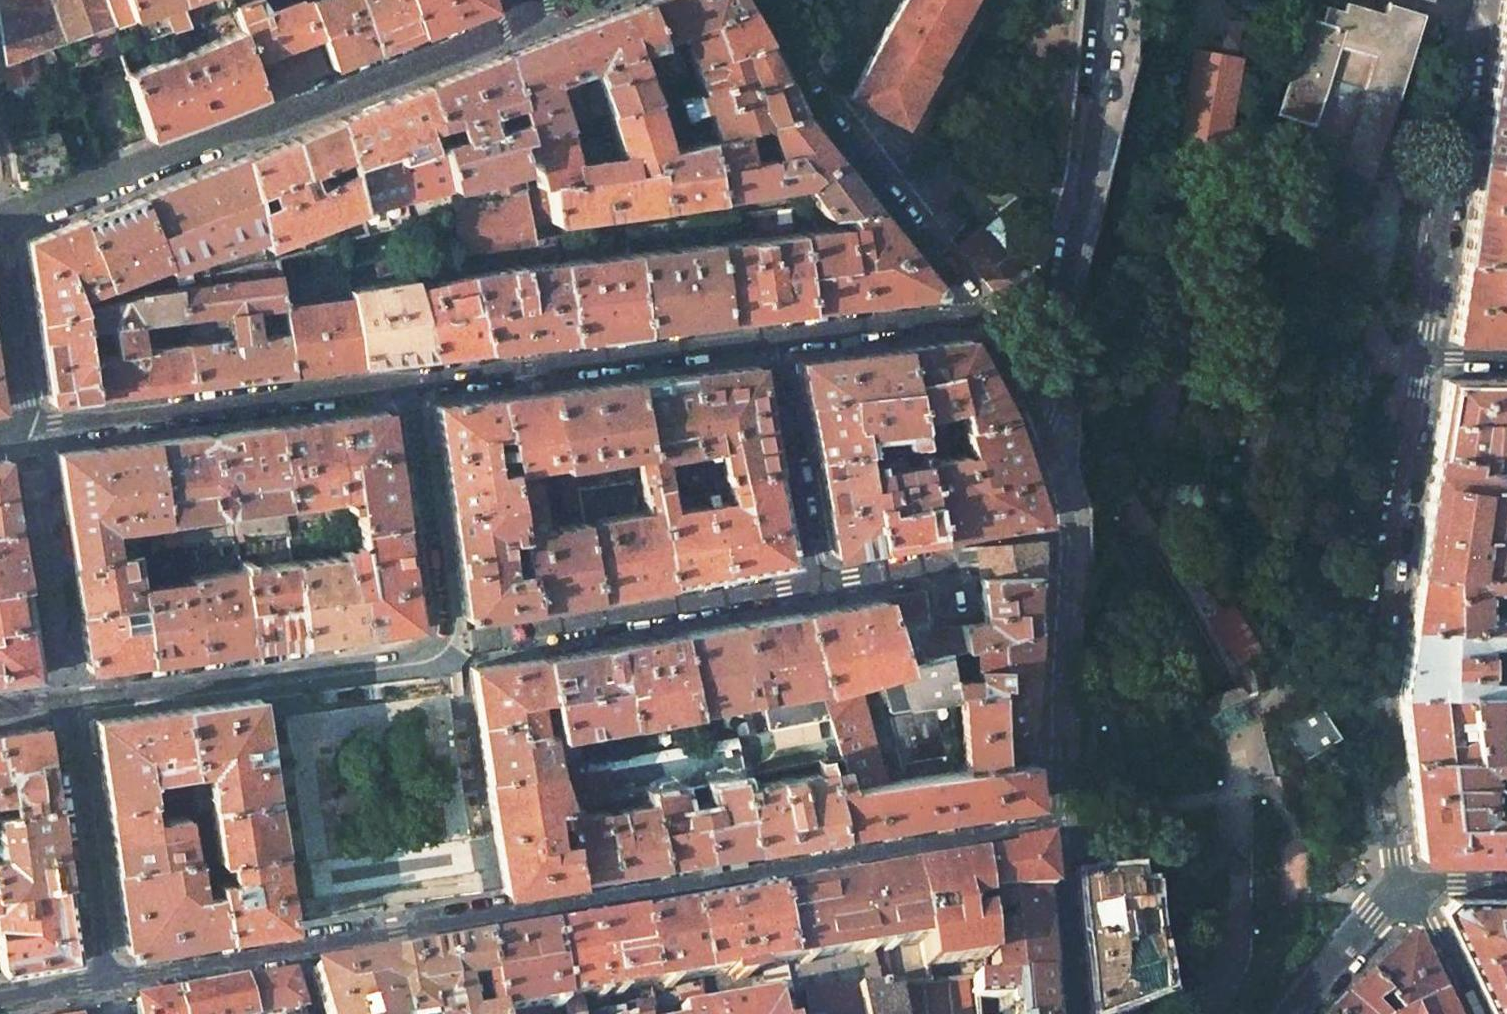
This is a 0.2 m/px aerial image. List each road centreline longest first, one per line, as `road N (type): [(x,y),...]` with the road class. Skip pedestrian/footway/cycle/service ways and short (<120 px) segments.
road 1 (residential): [(109,980),(1062,822),(1064,527),(1038,414)]
road 2 (residential): [(65,698),(409,652),(432,642),(440,618),(404,383)]
road 3 (residential): [(0,244),(8,222),(26,209),(526,13)]
road 4 (residential): [(1424,352),(1376,669),(1407,890)]
road 5 (residential): [(1038,414),(1053,397),(1057,282),(1083,173),(1108,0)]
road 6 (residential): [(404,383),(27,431)]
road 7 (residential): [(757,0),(813,104),(975,307)]
road 8 (residential): [(768,338),(404,383)]
road 9 (residential): [(1424,352),(1474,0)]
road 10 (residential): [(65,698),(109,980)]
road 11 (residential): [(535,629),(816,583)]
road 12 (residential): [(768,338),(816,583)]
road 13 (residential): [(975,307),(768,338)]
road 14 (residential): [(27,431),(0,246)]
road 15 (residential): [(816,583),(928,563),(946,574),(952,608)]
road 16 (residential): [(1407,890),(1372,916),(1296,1013)]
road 17 (residential): [(1463,1013),(1407,890)]
road 18 (residential): [(975,307),(1025,410),(1038,414)]

